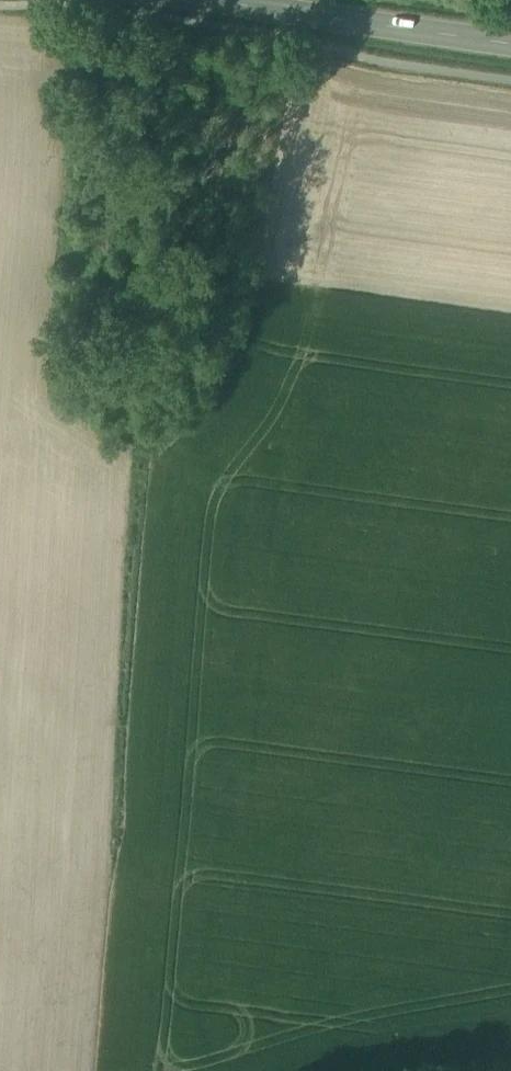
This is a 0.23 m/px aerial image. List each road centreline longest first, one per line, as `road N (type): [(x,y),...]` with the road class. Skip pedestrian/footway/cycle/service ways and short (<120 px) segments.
road 1 (secondary): [(510,45),(204,0)]

